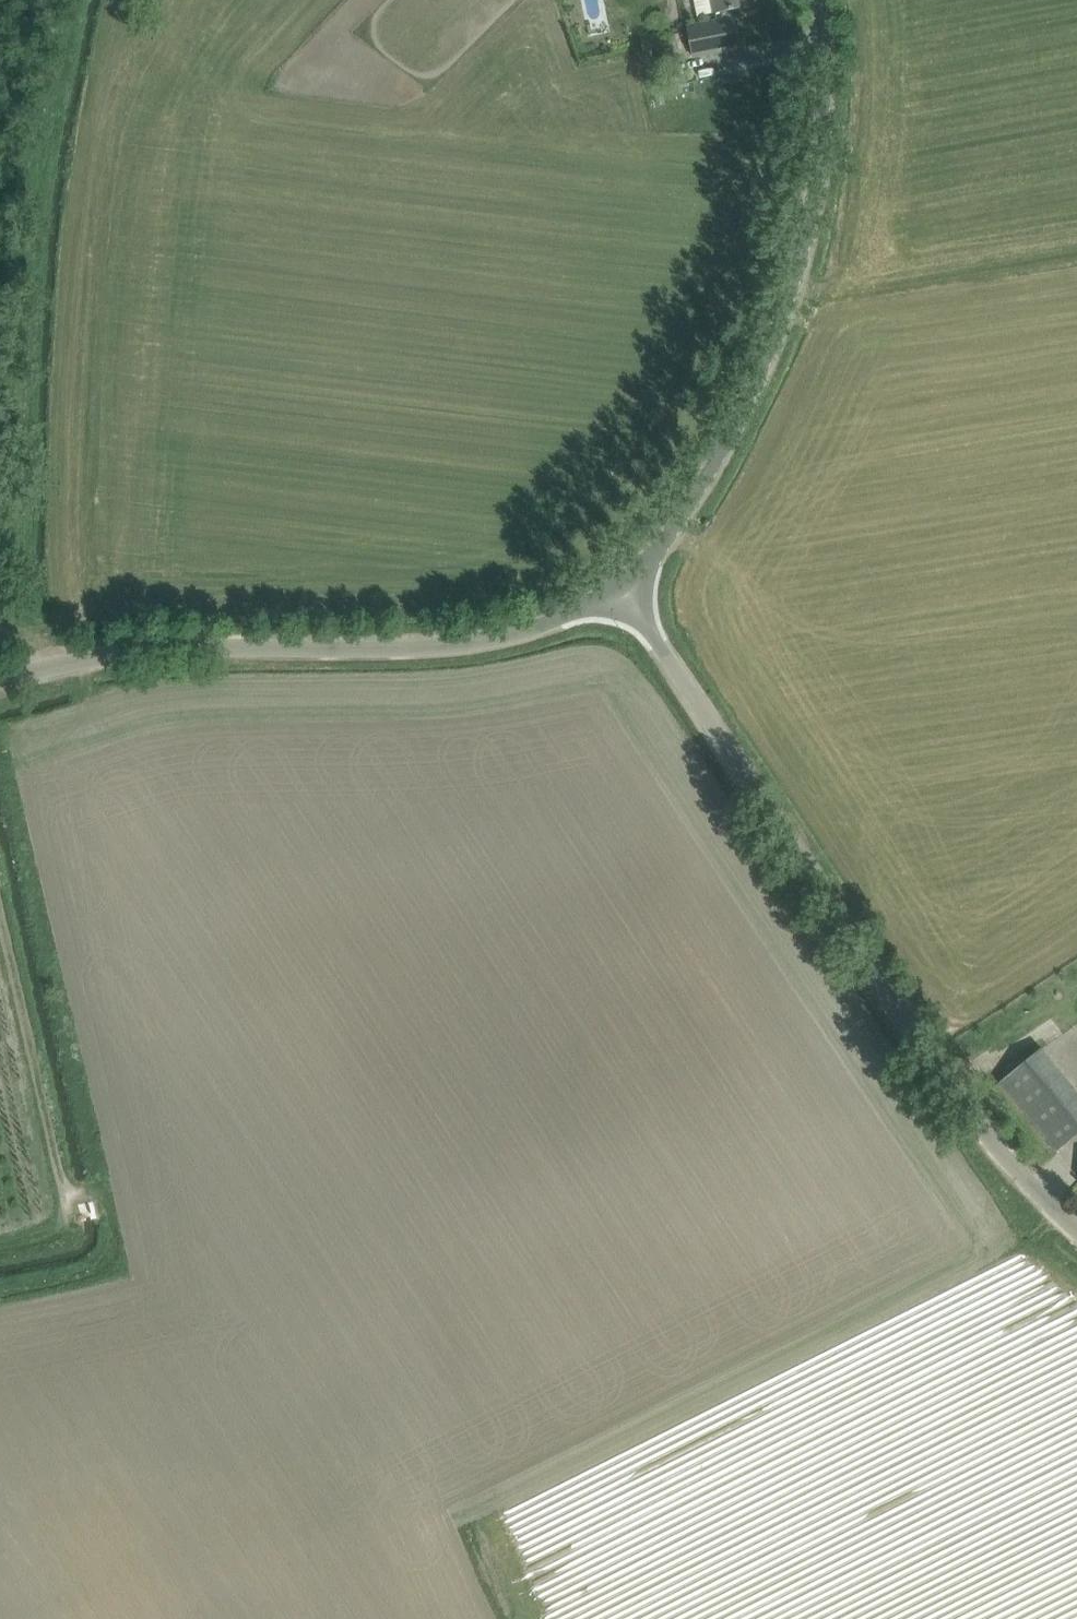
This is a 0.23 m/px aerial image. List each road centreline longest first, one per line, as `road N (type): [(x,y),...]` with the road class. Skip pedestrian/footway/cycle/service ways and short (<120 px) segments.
road 1 (unclassified): [(1076,1259),(969,1139),(624,584)]
road 2 (unclassified): [(0,687),(148,660),(381,654),(483,639),(536,626),(624,584)]
road 3 (unclassified): [(624,584),(675,527),(741,425),(790,313),(813,123),(812,0)]

